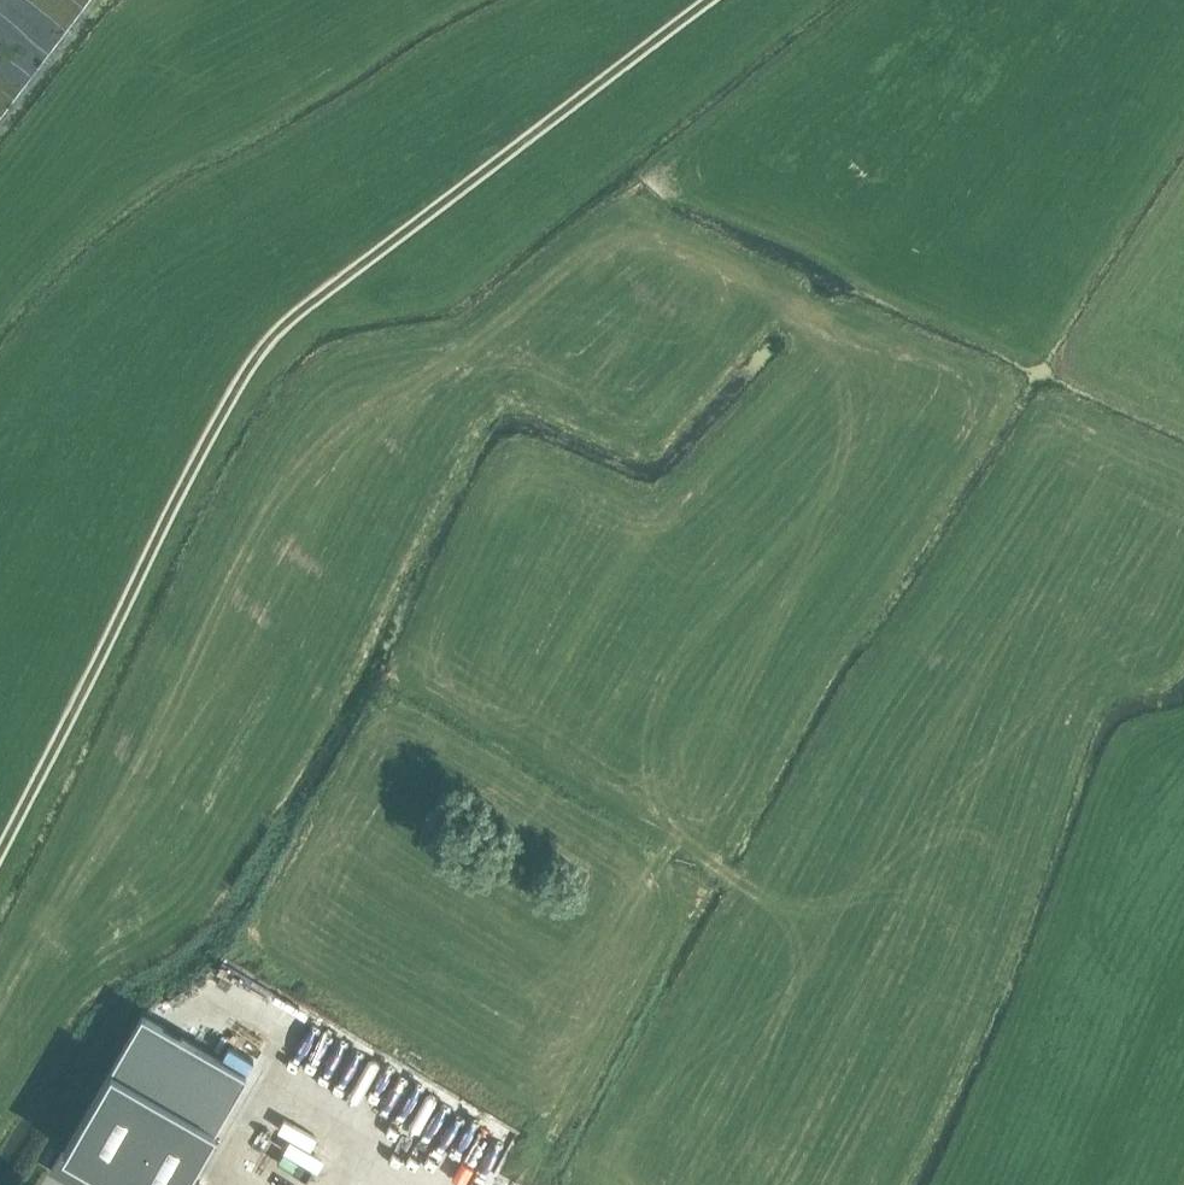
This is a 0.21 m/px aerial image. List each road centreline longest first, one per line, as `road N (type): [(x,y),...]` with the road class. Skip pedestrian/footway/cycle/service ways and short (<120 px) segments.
road 1 (track): [(0,854),(215,426),(260,353),(308,306),(711,0)]

